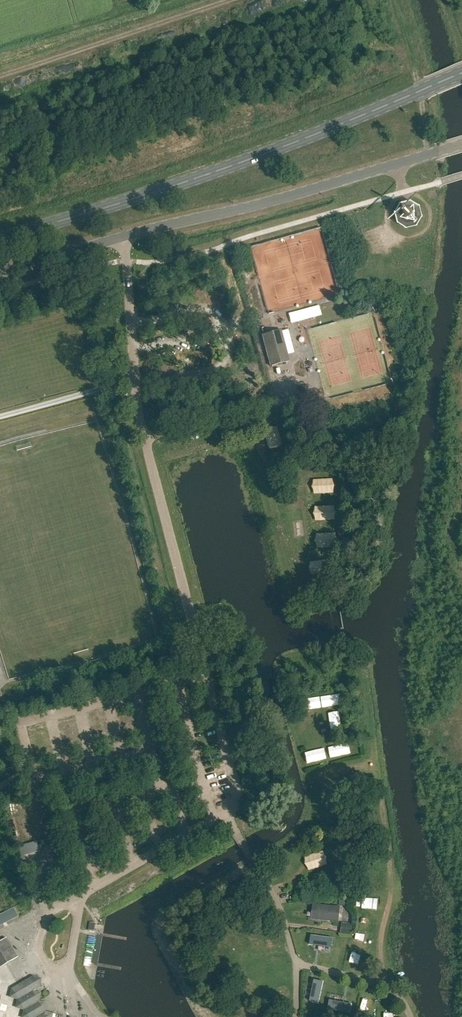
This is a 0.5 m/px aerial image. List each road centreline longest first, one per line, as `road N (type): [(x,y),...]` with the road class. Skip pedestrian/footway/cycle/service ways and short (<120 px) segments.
road 1 (residential): [(121,237),(137,417),(240,802),(227,813)]
road 2 (primary): [(0,239),(227,168),(461,74)]
road 3 (tertiary): [(121,237),(461,145)]
road 4 (track): [(232,0),(0,76)]
road 5 (residential): [(73,907),(92,888),(227,813)]
road 6 (track): [(392,0),(430,154)]
road 7 (residential): [(73,907),(70,960),(51,970),(38,944),(48,915),(67,907)]
road 8 (tertiary): [(0,271),(121,237)]

